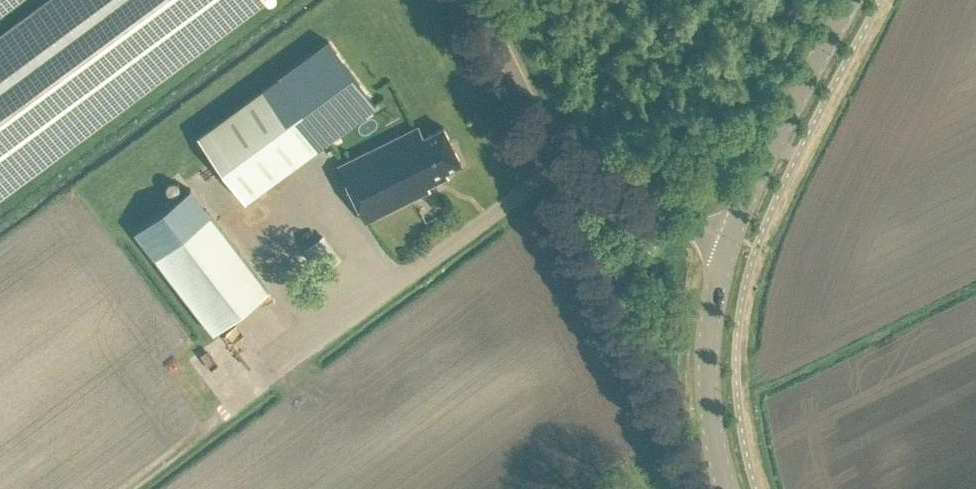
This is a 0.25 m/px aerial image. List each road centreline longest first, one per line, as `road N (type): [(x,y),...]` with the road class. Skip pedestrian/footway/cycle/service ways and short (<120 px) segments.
road 1 (unclassified): [(729,240),(565,171),(476,0)]
road 2 (secondary): [(729,240),(793,97),(849,0)]
road 3 (secondary): [(728,488),(708,354),(729,240)]

